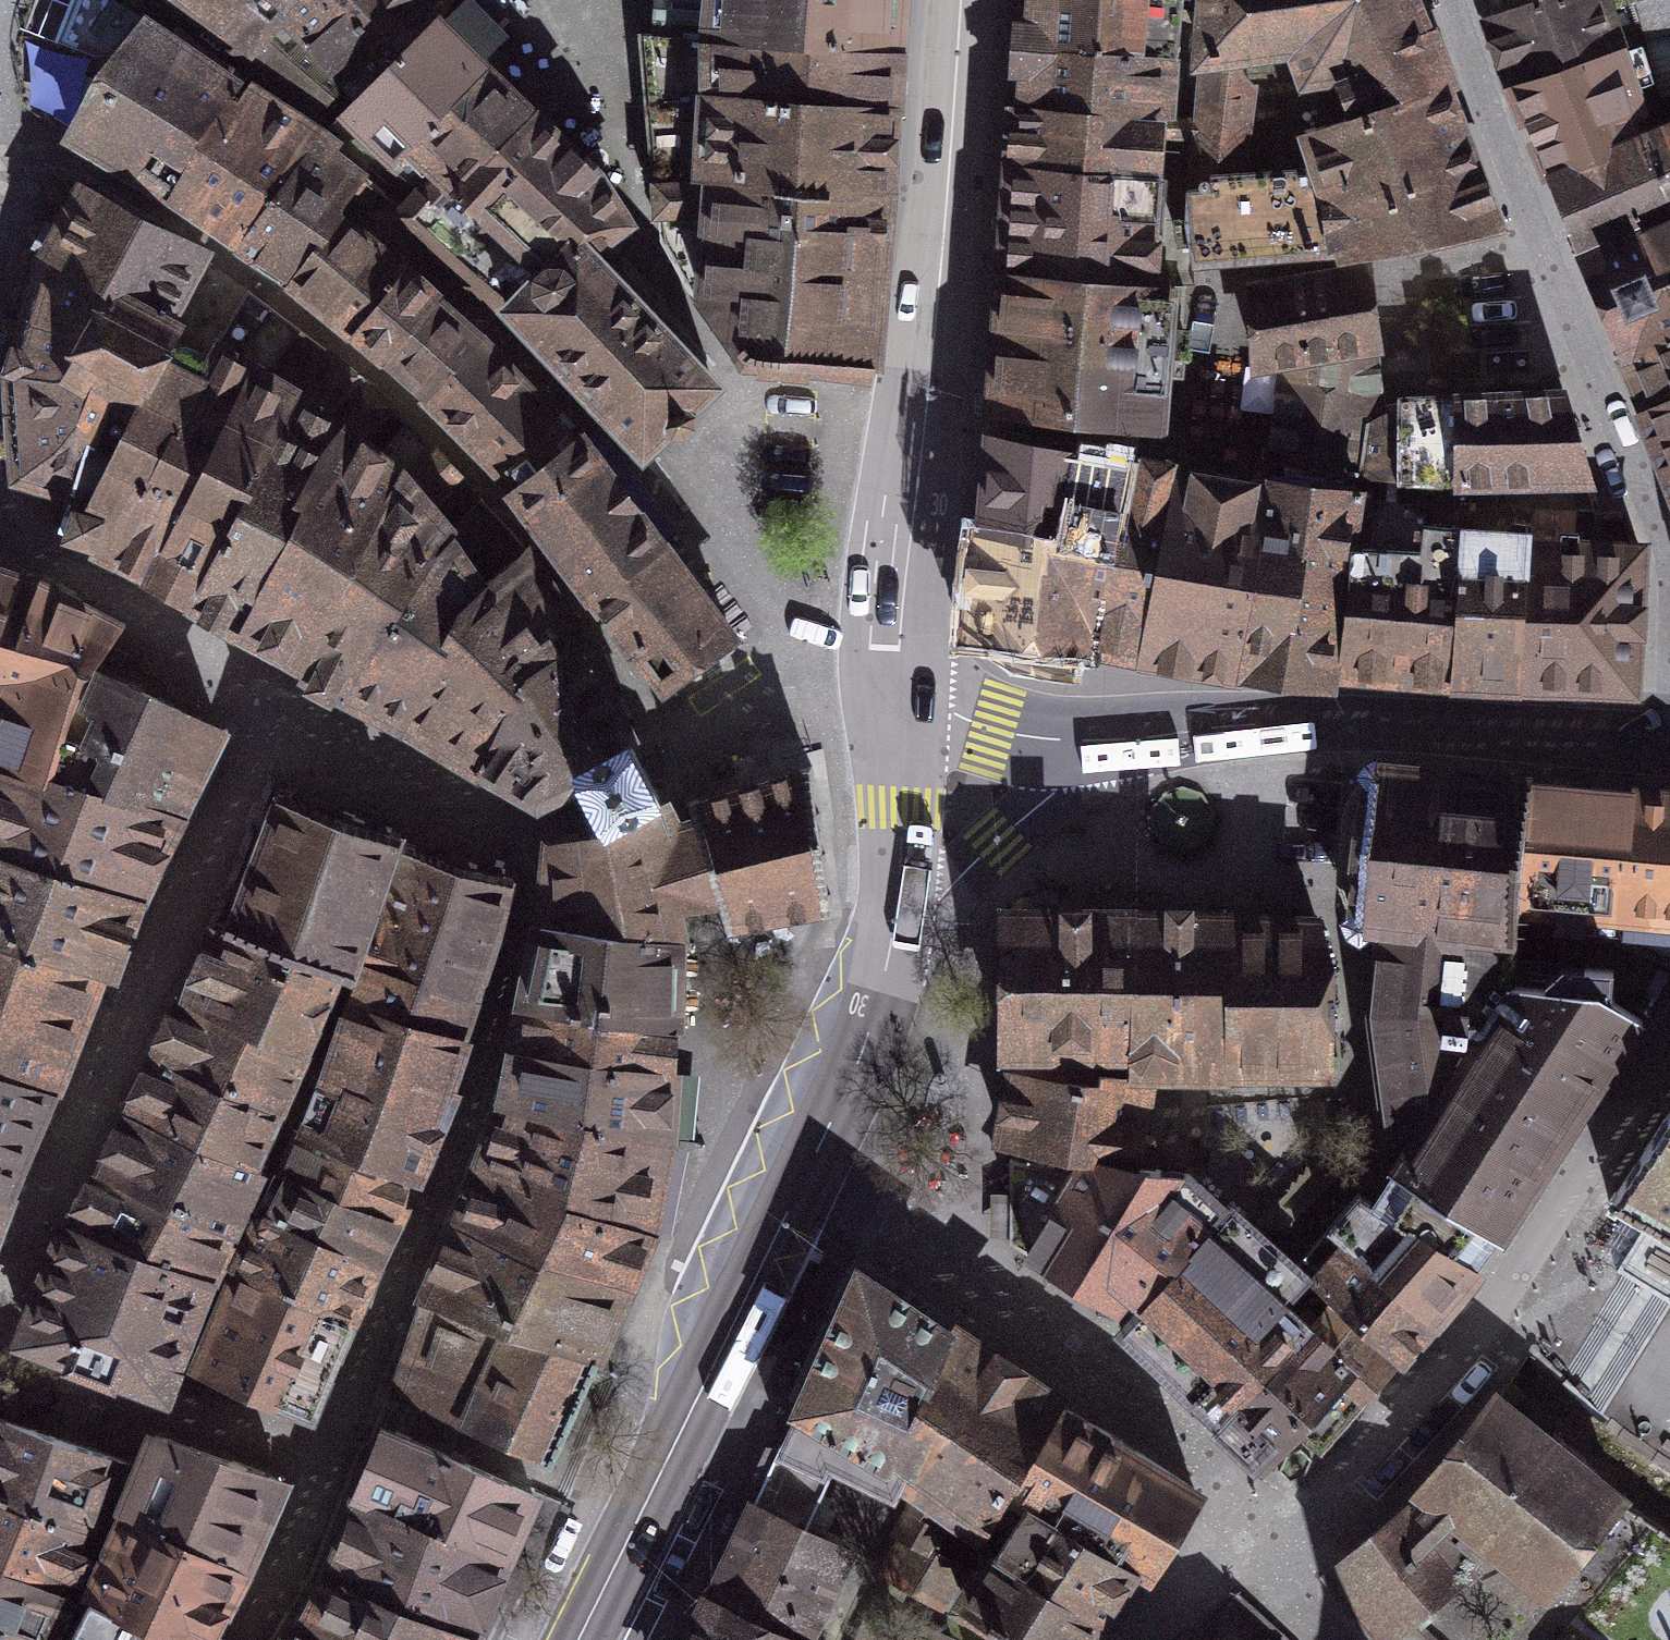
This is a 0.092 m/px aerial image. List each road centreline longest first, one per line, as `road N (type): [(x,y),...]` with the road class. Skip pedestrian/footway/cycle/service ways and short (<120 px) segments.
road 1 (residential): [(330,1458),(474,1116),(536,900),(533,834),(649,771),(819,709),(898,711)]
road 2 (residential): [(1540,244),(1432,264),(1227,279),(1201,299),(1187,443),(928,415)]
road 3 (residential): [(1669,1040),(1520,1269),(1354,1477),(1265,1547)]
road 4 (residential): [(280,709),(0,1281)]
road 5 (residential): [(811,1168),(1236,1485),(1265,1547)]
road 6 (primary): [(580,1639),(811,1168)]
road 7 (residential): [(1669,744),(1659,541),(1540,244)]
road 8 (secondary): [(1148,736),(1332,722),(1669,746)]
road 9 (primary): [(928,415),(956,0)]
road 10 (secondary): [(1148,736),(1057,790),(999,840),(937,901),(887,975)]
road 11 (residential): [(330,1458),(193,1411),(104,1408),(0,1369)]
road 12 (residential): [(280,709),(130,601),(12,536),(0,519)]
road 13 (primary): [(898,711),(928,415)]
road 14 (primary): [(887,975),(901,805),(898,711)]
road 15 (residential): [(1540,244),(1442,0)]
road 16 (secondary): [(898,711),(948,713),(1048,740),(1148,736)]
road 17 (primary): [(811,1168),(887,975)]
road 18 (residential): [(240,1639),(330,1458)]
road 19 (residential): [(1265,1547),(1148,1639)]

